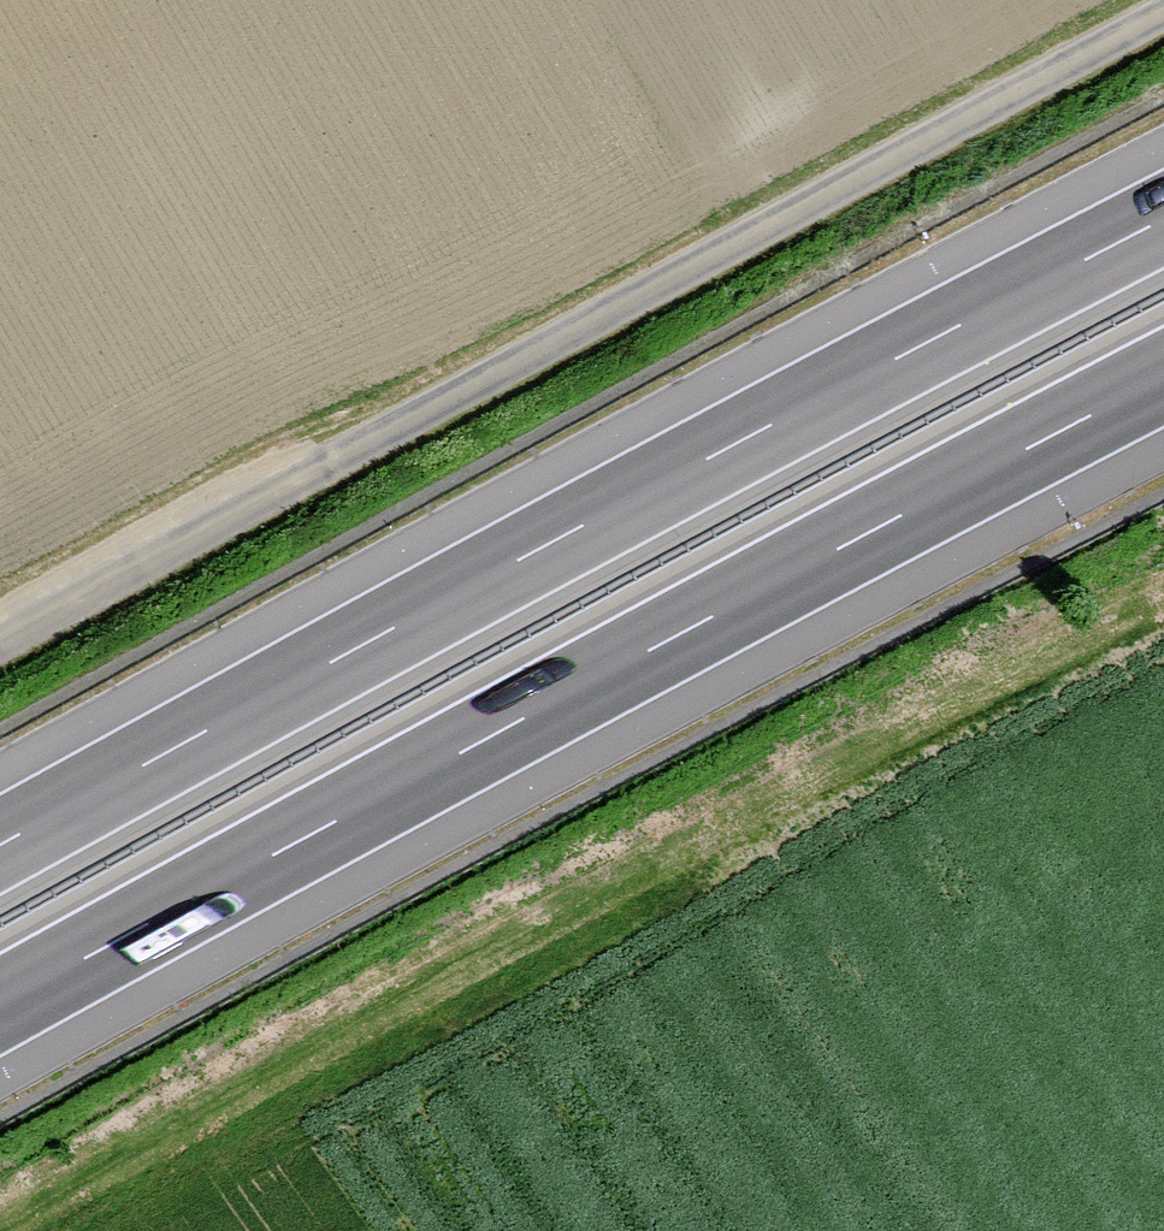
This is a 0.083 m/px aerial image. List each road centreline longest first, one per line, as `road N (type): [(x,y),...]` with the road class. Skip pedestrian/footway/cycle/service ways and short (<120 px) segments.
road 1 (track): [(0,643),(1163,14)]
road 2 (motorway): [(0,1006),(1163,378)]
road 3 (motorway): [(1163,219),(0,845)]
road 4 (track): [(10,1230),(761,803),(926,715),(1163,604)]

